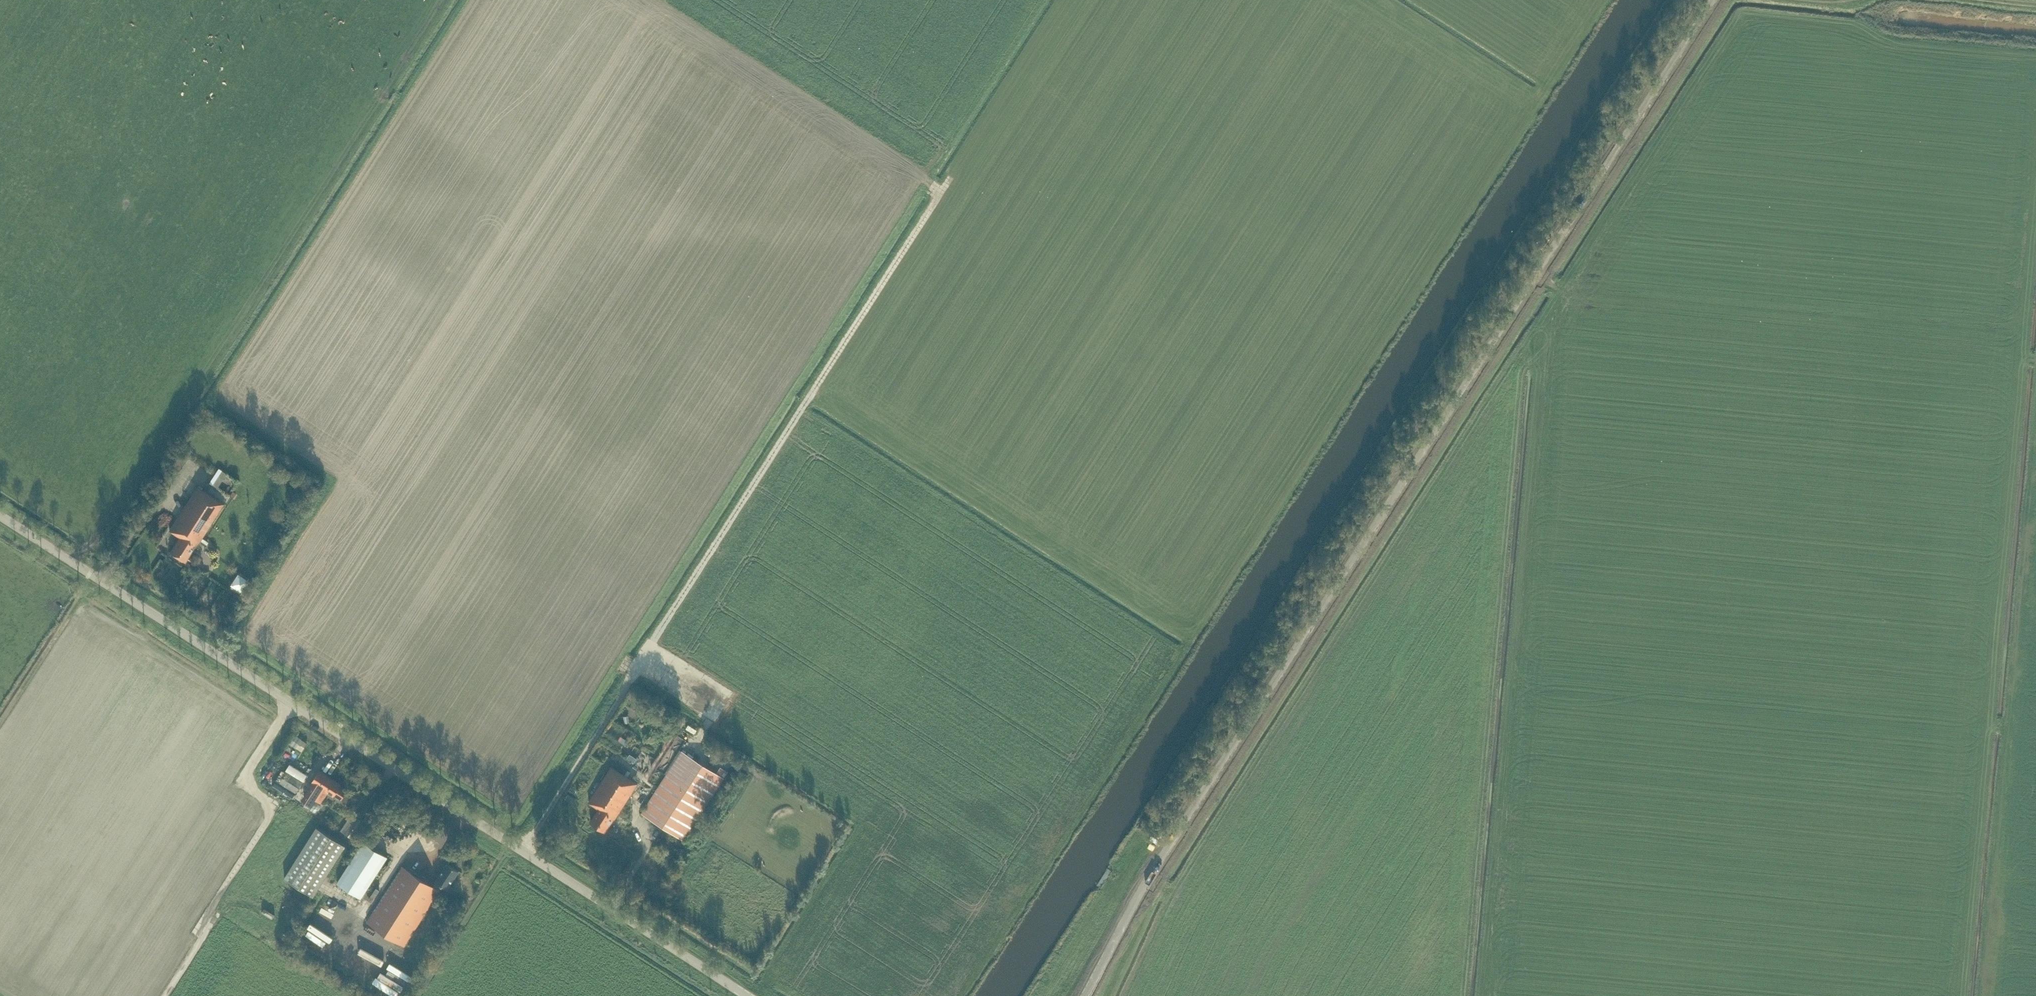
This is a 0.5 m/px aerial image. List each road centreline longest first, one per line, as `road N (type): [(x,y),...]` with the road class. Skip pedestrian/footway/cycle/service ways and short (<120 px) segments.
road 1 (unclassified): [(1088,995),(1155,867),(1712,0)]
road 2 (unclassified): [(747,995),(0,516)]

